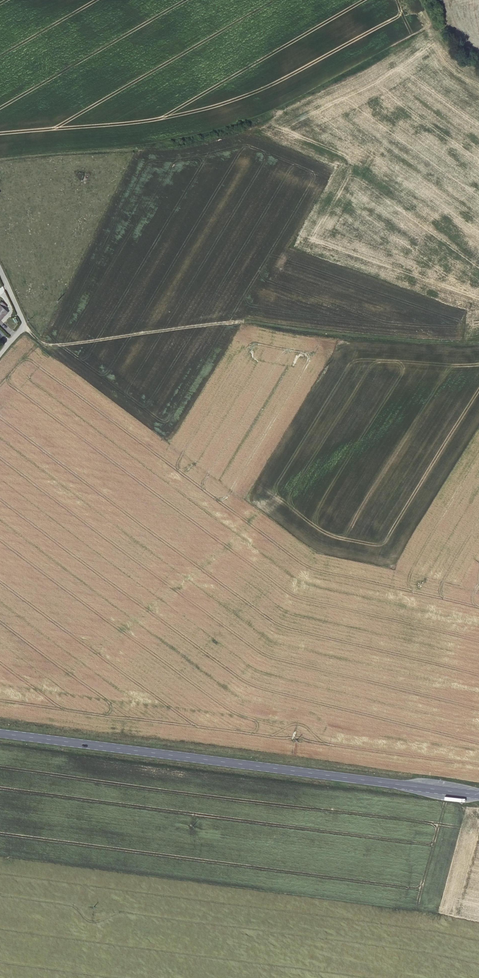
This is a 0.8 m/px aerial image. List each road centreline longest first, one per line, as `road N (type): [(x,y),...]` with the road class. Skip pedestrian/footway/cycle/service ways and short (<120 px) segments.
road 1 (primary): [(0,733),(478,796)]
road 2 (track): [(478,343),(239,321),(56,344),(37,339),(25,323)]

